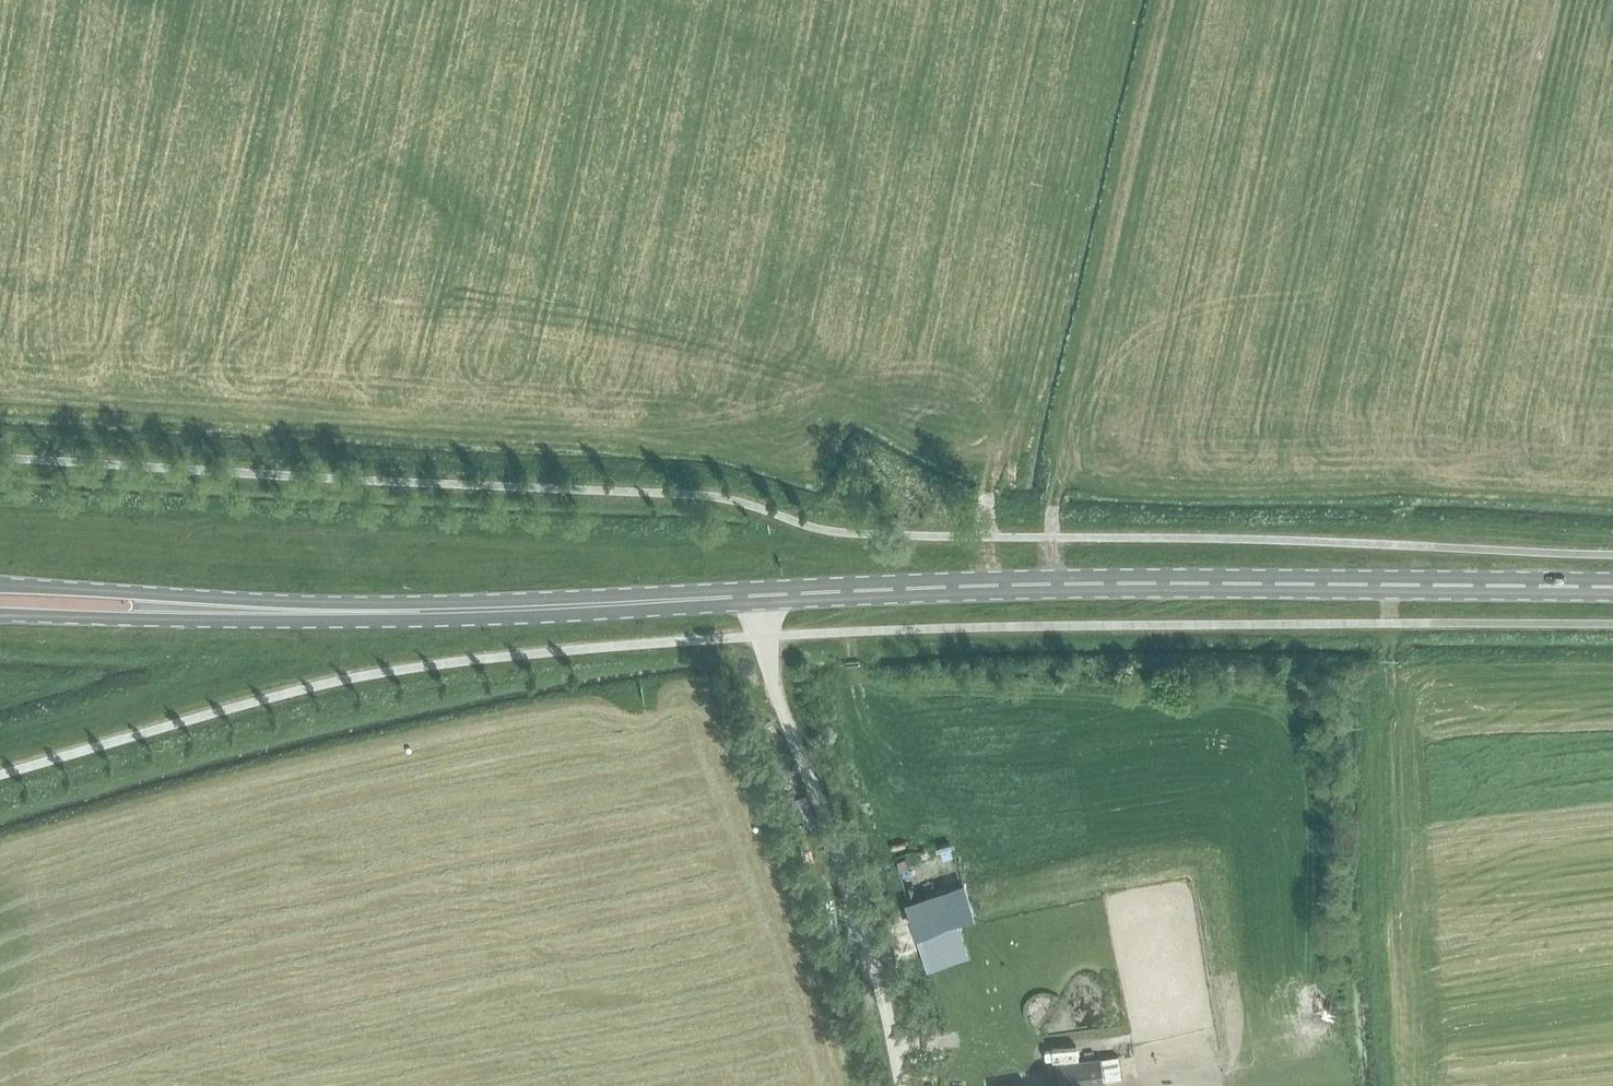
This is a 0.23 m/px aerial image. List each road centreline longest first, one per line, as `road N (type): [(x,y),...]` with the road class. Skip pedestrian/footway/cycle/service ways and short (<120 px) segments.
road 1 (unclassified): [(0,777),(314,687),(558,650),(878,629),(1431,624)]
road 2 (primary): [(318,612),(1236,573),(1612,576)]
road 3 (primary): [(318,612),(0,583)]
road 4 (primary): [(0,614),(318,612)]

